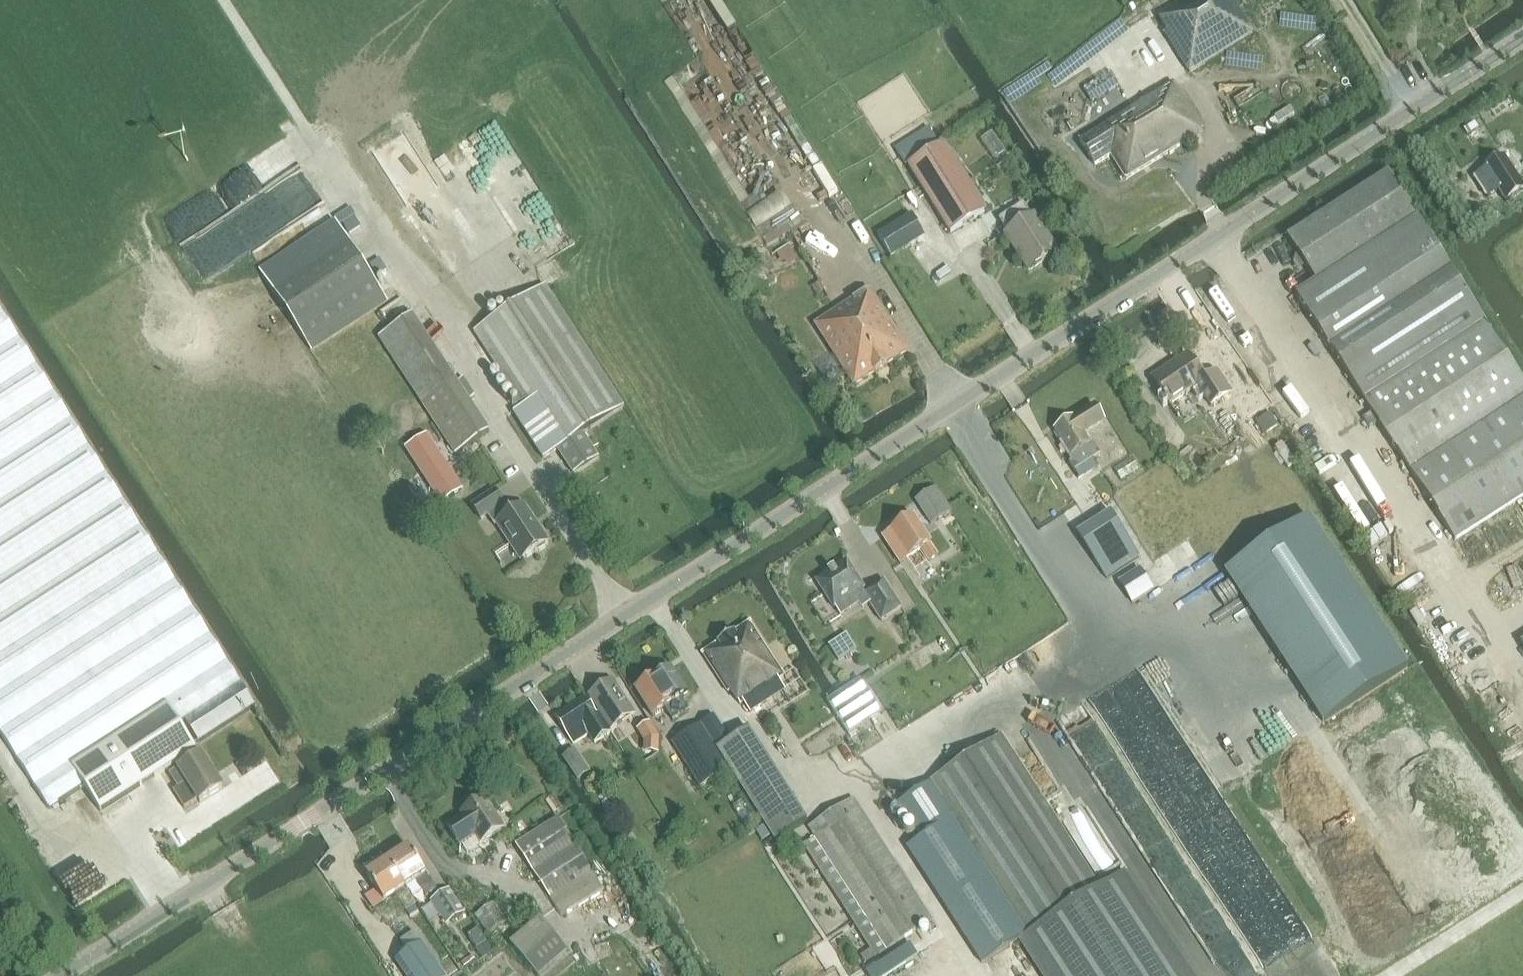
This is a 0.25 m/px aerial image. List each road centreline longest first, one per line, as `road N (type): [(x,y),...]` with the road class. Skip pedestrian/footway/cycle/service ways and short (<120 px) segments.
road 1 (unclassified): [(1522,38),(77,969)]
road 2 (track): [(983,975),(857,777),(806,799),(757,727),(731,720),(652,599)]
road 3 (track): [(224,0),(319,149)]
road 4 (track): [(1345,0),(1414,108)]

